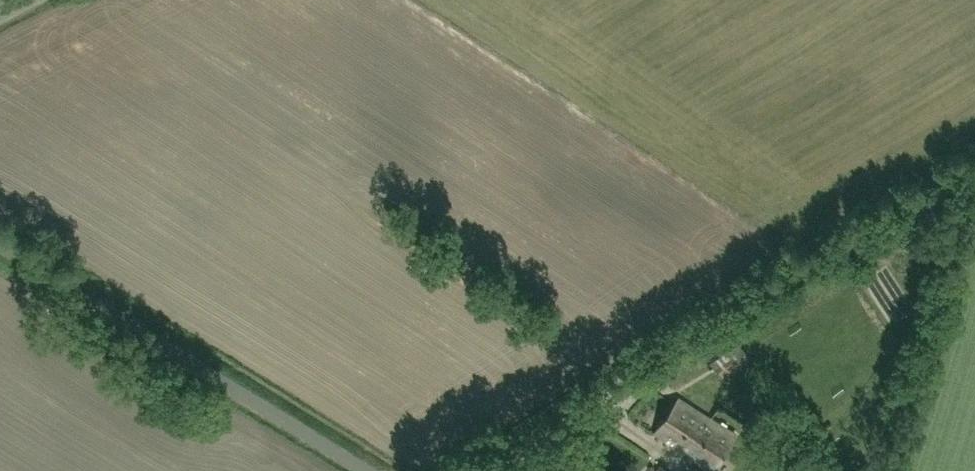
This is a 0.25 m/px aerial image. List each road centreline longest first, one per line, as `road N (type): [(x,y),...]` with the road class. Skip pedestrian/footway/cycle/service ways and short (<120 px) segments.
road 1 (unclassified): [(371,470),(0,240)]

